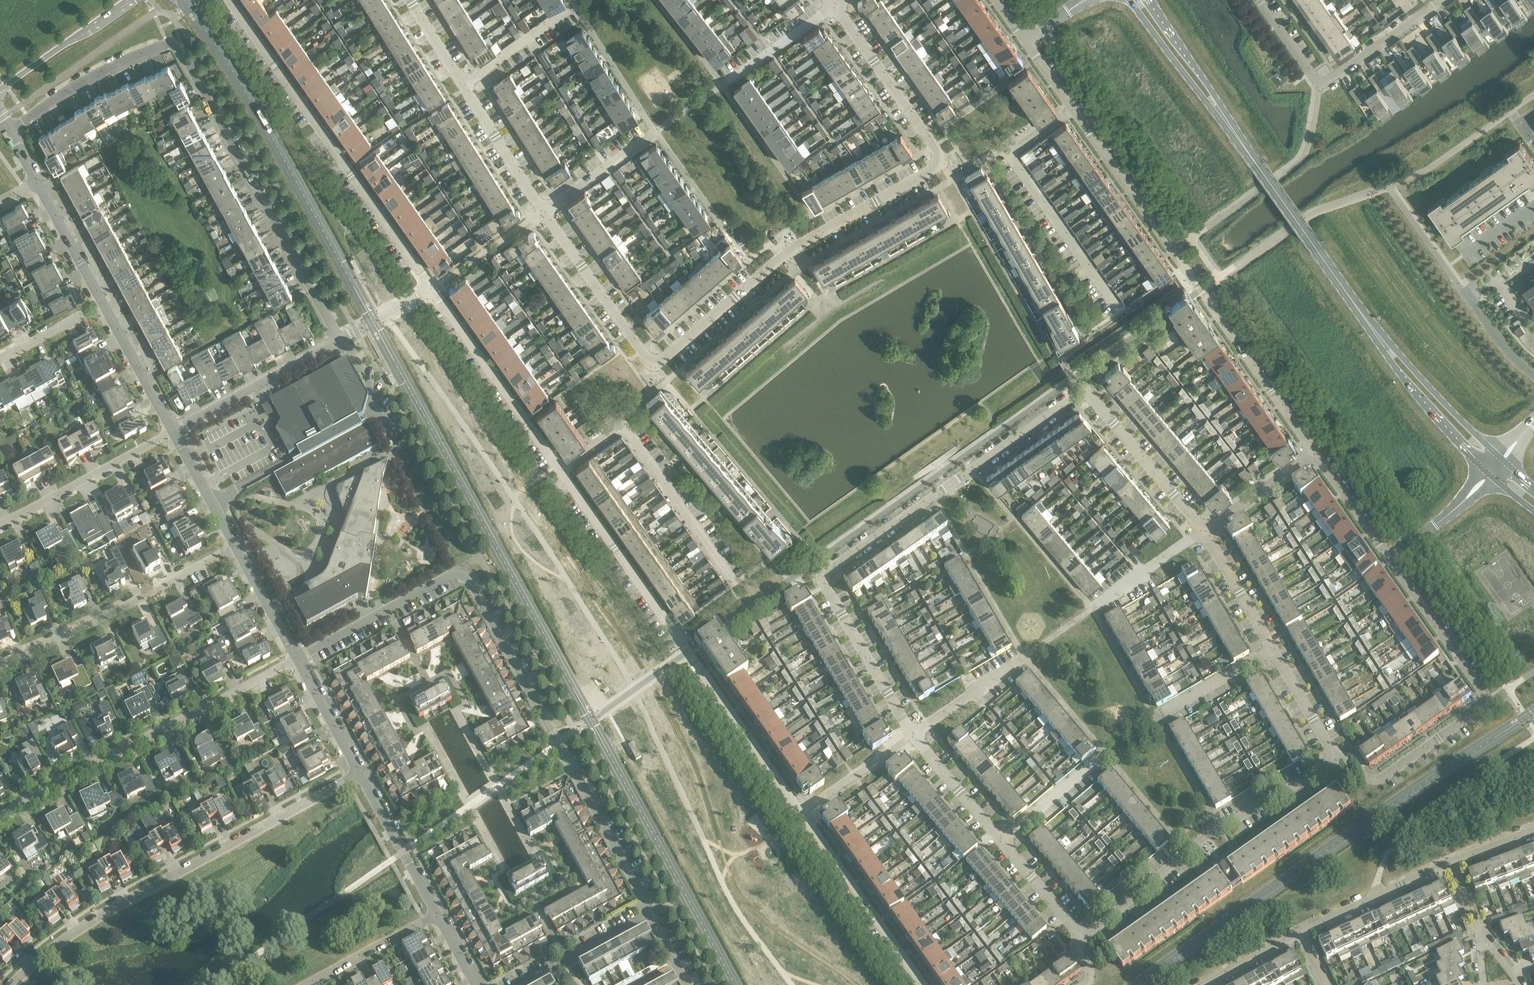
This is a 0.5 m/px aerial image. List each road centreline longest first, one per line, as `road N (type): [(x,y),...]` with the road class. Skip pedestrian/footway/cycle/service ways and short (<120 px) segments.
road 1 (residential): [(543,211),(645,357),(658,363),(789,251),(936,166),(939,154),(835,6)]
road 2 (residential): [(923,984),(559,470)]
road 3 (residential): [(649,914),(468,577),(455,572),(298,659)]
road 4 (residential): [(339,339),(175,45),(87,79),(9,131)]
road 5 (residential): [(823,582),(825,573),(1081,393),(1203,531)]
road 6 (residential): [(12,984),(78,928),(359,773)]
road 7 (residential): [(432,289),(230,0)]
road 8 (residential): [(0,817),(298,659)]
road 9 (residential): [(1082,937),(1221,828),(1336,760)]
road 10 (secondary): [(1383,342),(1223,117)]
road 11 (residential): [(1122,314),(1009,154),(1071,109)]
road 12 (residential): [(736,583),(623,426),(559,470)]
road 13 (residential): [(0,664),(235,546)]
road 14 (residential): [(1259,0),(1319,87),(1443,0)]
road 15 (residential): [(1201,291),(1071,109)]
road 16 (residential): [(559,470),(432,289)]
road 17 (residential): [(1201,291),(1314,454)]
road 18 (residential): [(0,523),(173,431)]
road 19 (residential): [(173,431),(339,339)]
road 20 (residential): [(1389,558),(1485,695),(1483,707)]
road 21 (residential): [(823,582),(913,735)]
road 22 (residential): [(1336,760),(1346,758),(1374,779),(1386,775),(1483,707)]
road 23 (residential): [(1300,933),(1450,863)]
road 24 (residential): [(437,914),(359,773)]
road 25 (secondary): [(1383,342),(1416,394),(1482,468)]
road 26 (secondary): [(1494,456),(1383,342)]
road 27 (secondary): [(0,90),(127,0)]
road 28 (secondary): [(1128,0),(1223,117)]
road 29 (residential): [(462,85),(543,211)]
road 30 (residential): [(517,984),(649,914)]
road 31 (residential): [(309,984),(437,914)]
road 32 (residential): [(173,431),(104,304)]
road 33 (secondary): [(1223,117),(1149,0)]
road 34 (residential): [(104,304),(36,184)]
road 35 (residential): [(913,735),(1001,841)]
road 36 (residential): [(1203,531),(1273,649)]
road 37 (residential): [(1156,717),(1273,649)]
road 38 (residential): [(1203,531),(1314,454)]
road 39 (residential): [(1093,609),(1203,531)]
road 40 (residential): [(913,735),(1023,657)]
road 41 (residential): [(1001,841),(1104,754)]
road 42 (residential): [(462,85),(572,8)]
road 43 (residential): [(725,83),(835,6)]
road 44 (residential): [(543,211),(653,134)]
road 45 (residential): [(235,546),(173,431)]
road 46 (residential): [(298,659),(235,546)]
road 47 (residential): [(359,773),(298,659)]
road 48 (residential): [(1314,454),(1389,558)]
road 49 (residential): [(1273,649),(1336,760)]
road 50 (residential): [(1001,841),(1082,937)]

